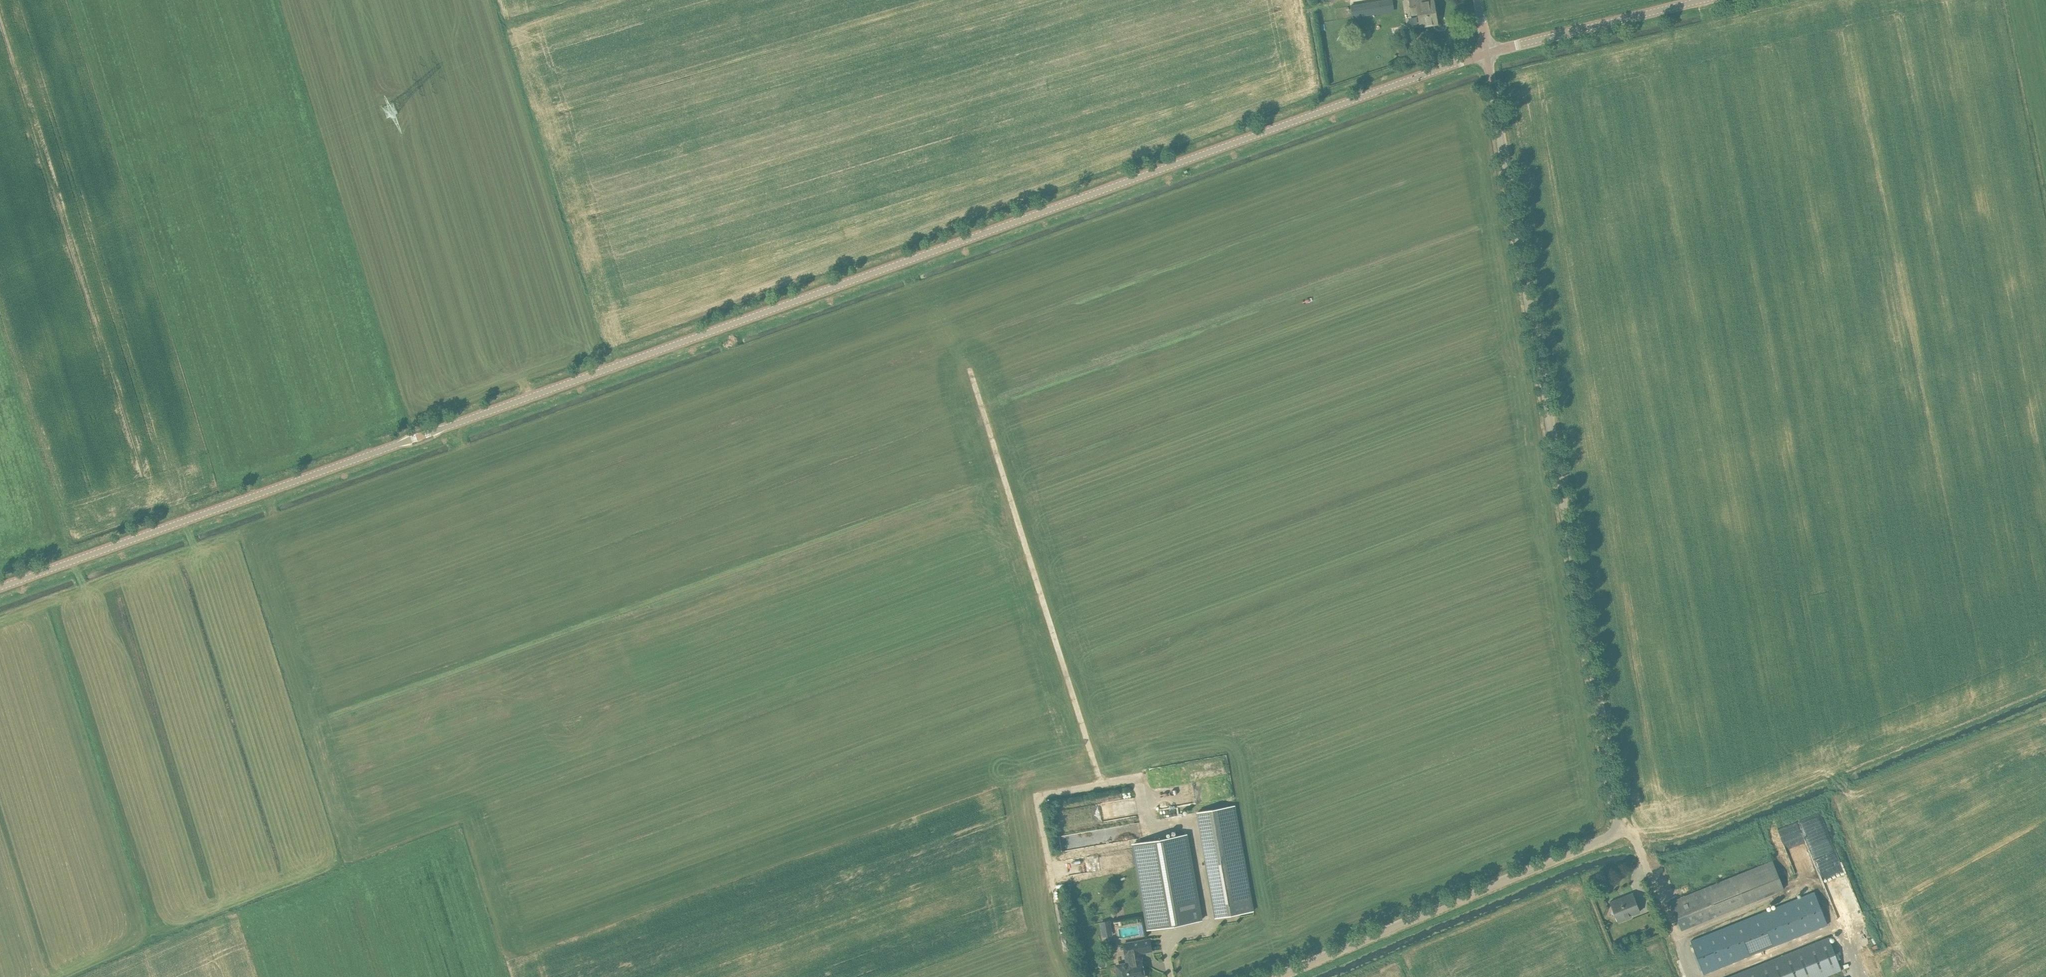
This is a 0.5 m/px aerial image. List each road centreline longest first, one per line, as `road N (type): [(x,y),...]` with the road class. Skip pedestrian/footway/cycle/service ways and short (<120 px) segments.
road 1 (unclassified): [(0,588),(1486,53)]
road 2 (unclassified): [(1277,976),(1605,840),(1619,819),(1486,53)]
road 3 (track): [(1102,785),(970,370)]
road 4 (unclassified): [(1705,0),(1486,53)]

